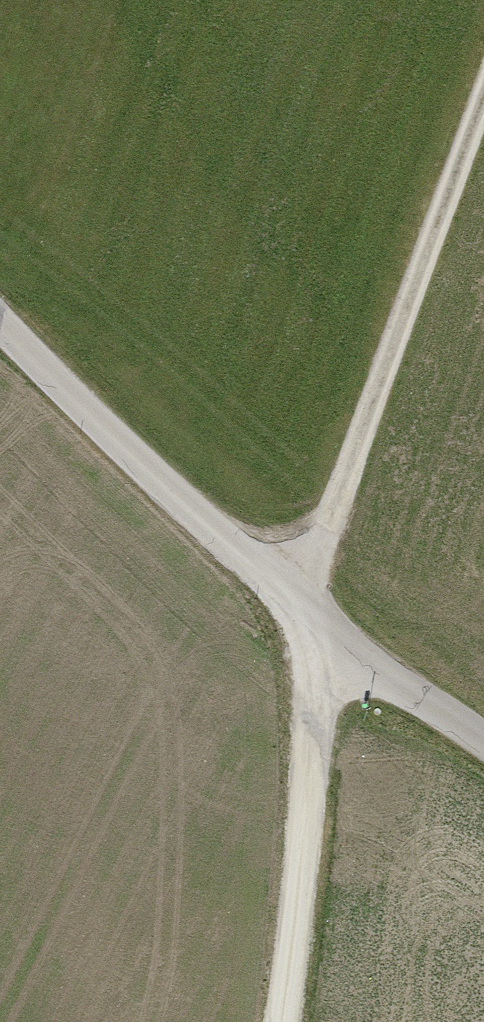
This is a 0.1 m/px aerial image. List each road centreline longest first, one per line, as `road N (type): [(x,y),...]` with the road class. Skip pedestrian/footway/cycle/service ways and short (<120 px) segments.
road 1 (unclassified): [(0,290),(284,566),(483,697)]
road 2 (track): [(483,32),(284,566)]
road 3 (track): [(356,617),(270,1021)]

